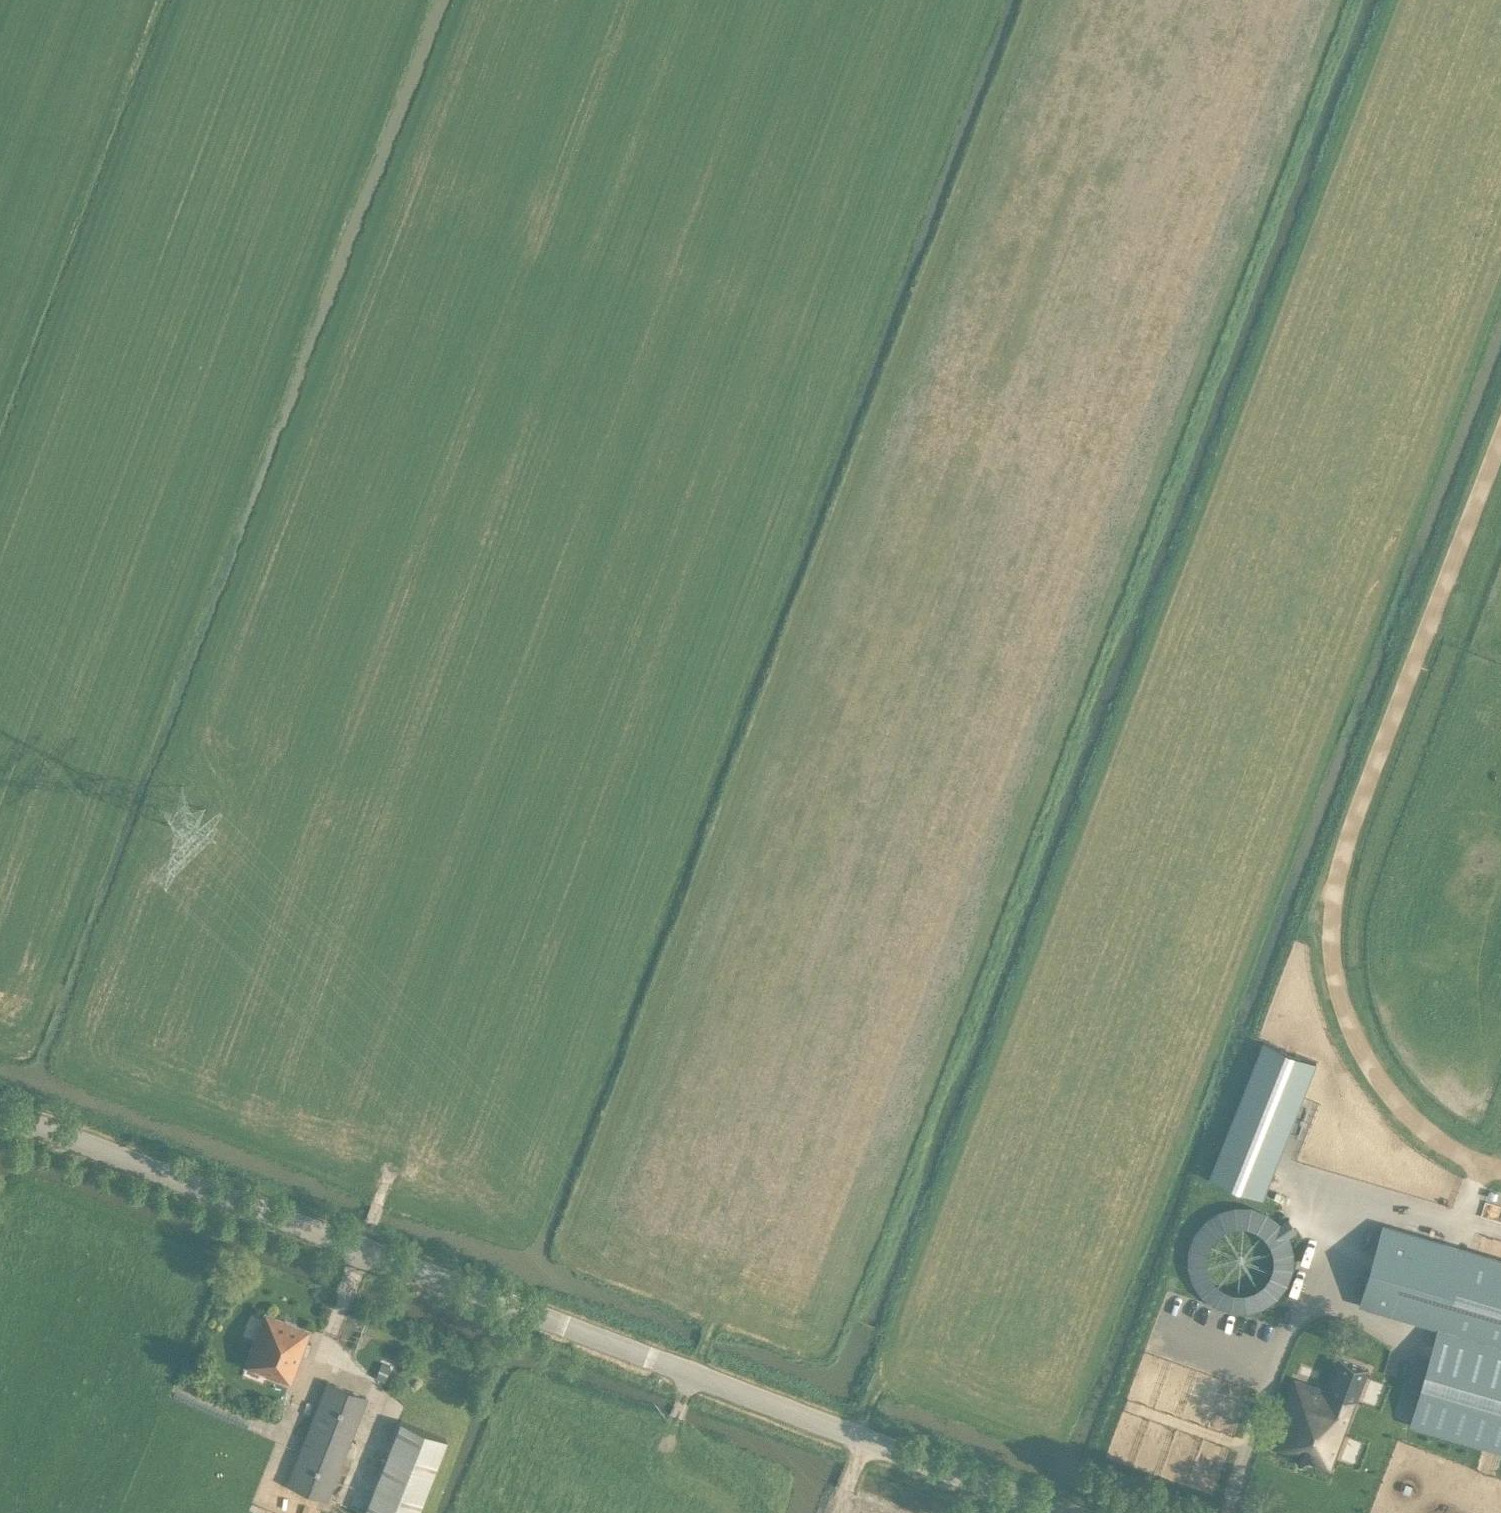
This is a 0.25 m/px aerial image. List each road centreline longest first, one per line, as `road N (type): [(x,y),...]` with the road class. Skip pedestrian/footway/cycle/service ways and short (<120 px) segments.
road 1 (tertiary): [(1051,1512),(0,1112)]

